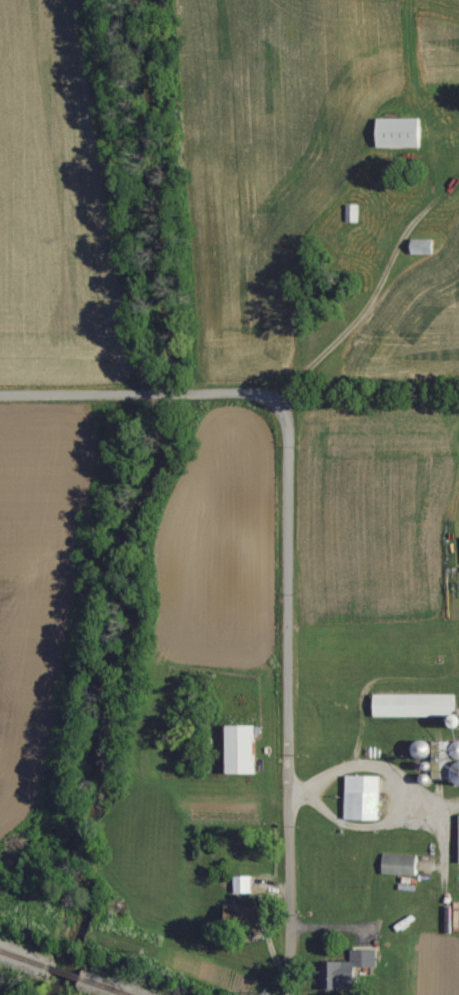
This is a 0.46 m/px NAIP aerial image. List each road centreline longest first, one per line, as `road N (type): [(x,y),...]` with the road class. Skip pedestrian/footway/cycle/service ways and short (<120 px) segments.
road 1 (residential): [(288,994),(287,422),(274,400)]
road 2 (track): [(274,400),(353,322),(402,235),(435,198)]
road 3 (residential): [(153,391),(0,393)]

